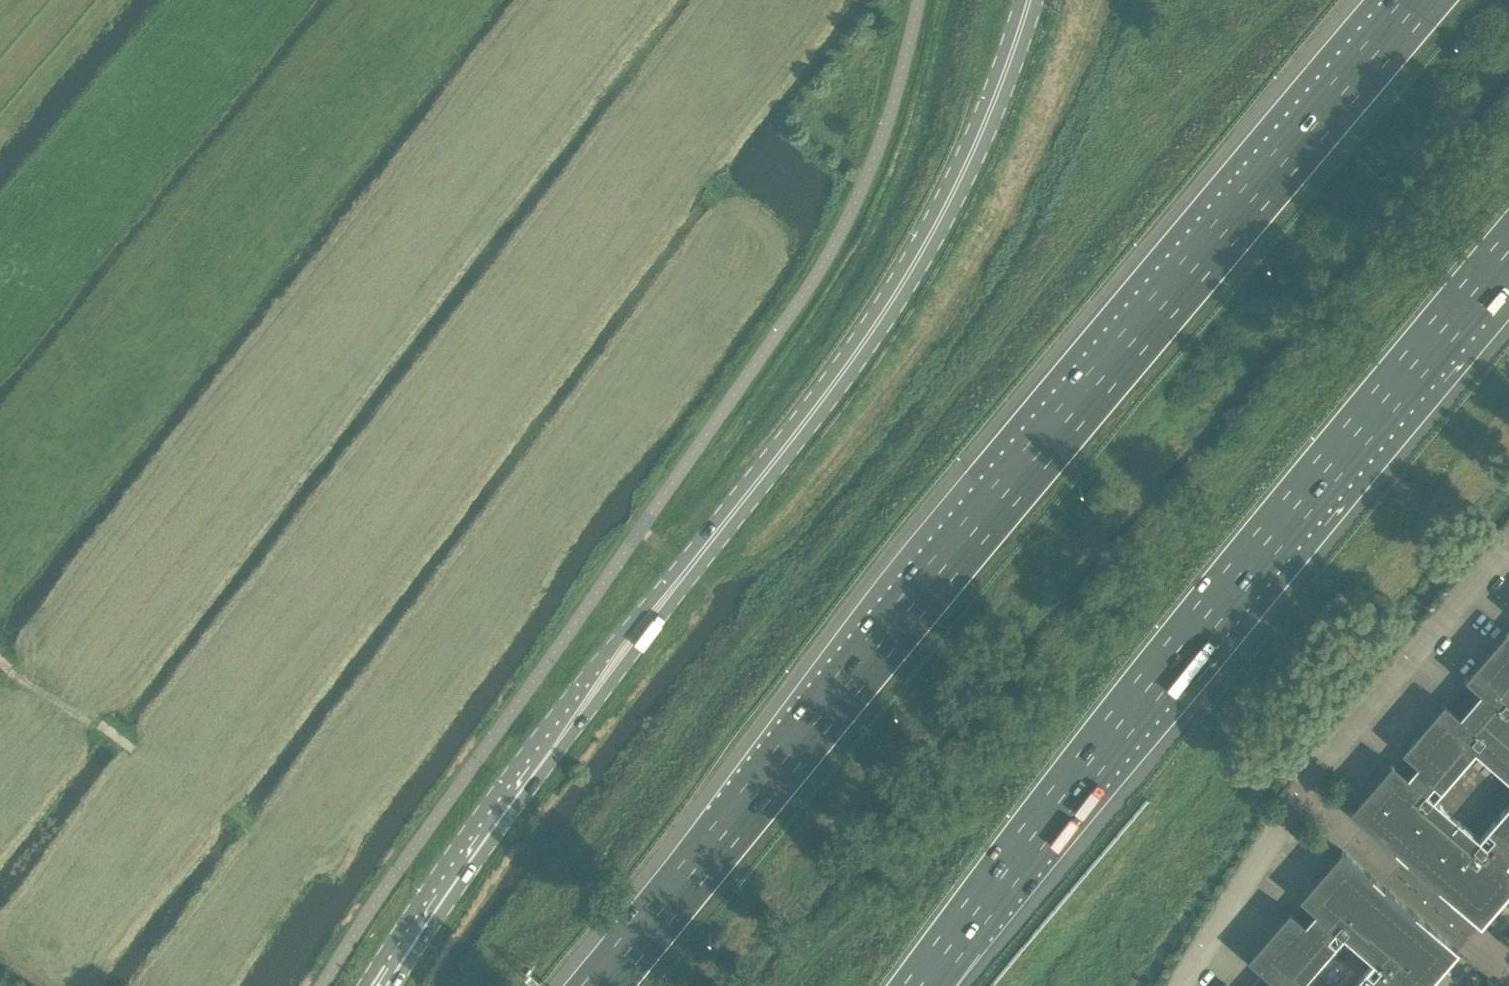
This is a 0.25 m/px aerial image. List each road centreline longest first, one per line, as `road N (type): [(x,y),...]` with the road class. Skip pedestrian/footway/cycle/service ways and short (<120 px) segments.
road 1 (motorway): [(1421,0),(600,985)]
road 2 (secondary): [(1029,0),(963,172),(890,302),(523,776),(379,985)]
road 3 (motorway): [(920,985),(1179,649),(1508,250)]
road 4 (unclassified): [(1508,546),(1305,789),(1185,985)]

